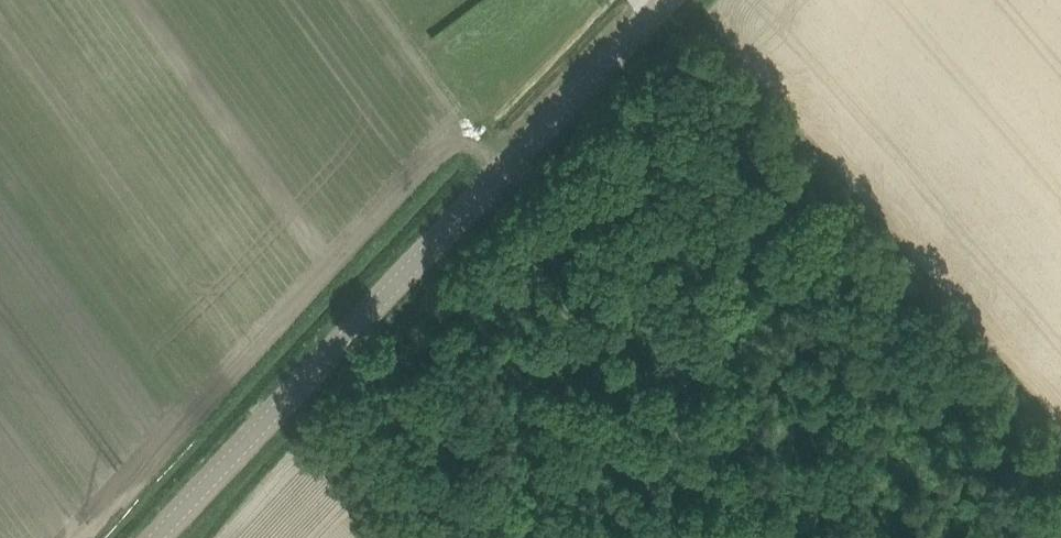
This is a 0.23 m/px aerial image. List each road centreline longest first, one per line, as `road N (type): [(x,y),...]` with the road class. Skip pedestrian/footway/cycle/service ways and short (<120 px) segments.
road 1 (tertiary): [(153,537),(656,0)]
road 2 (track): [(755,537),(469,200)]

